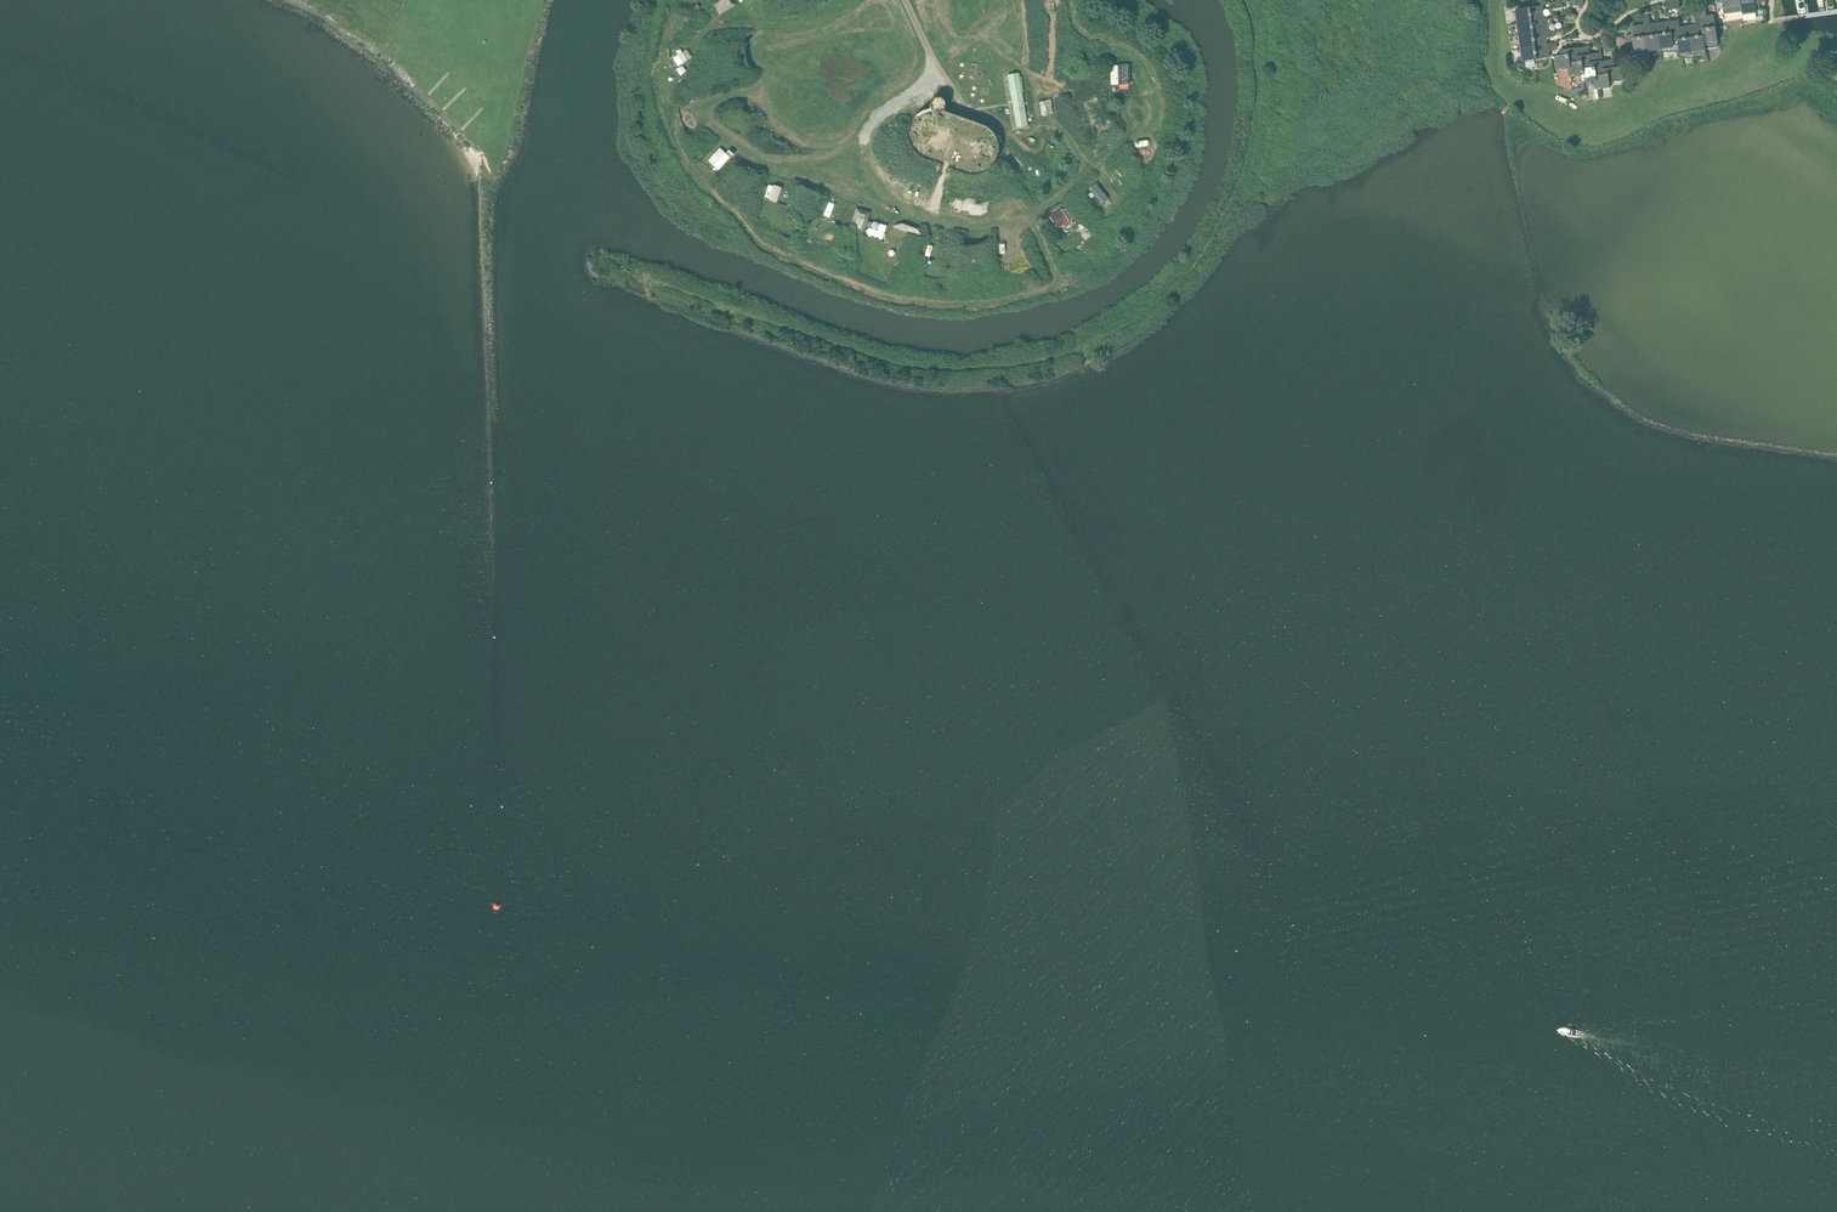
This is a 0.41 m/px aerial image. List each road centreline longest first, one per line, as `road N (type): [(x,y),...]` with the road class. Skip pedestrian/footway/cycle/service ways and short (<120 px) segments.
road 1 (track): [(864,142),(869,170),(906,205),(949,218),(1015,218),(1060,196),(1140,127),(1140,89)]
road 2 (track): [(904,0),(964,109)]

